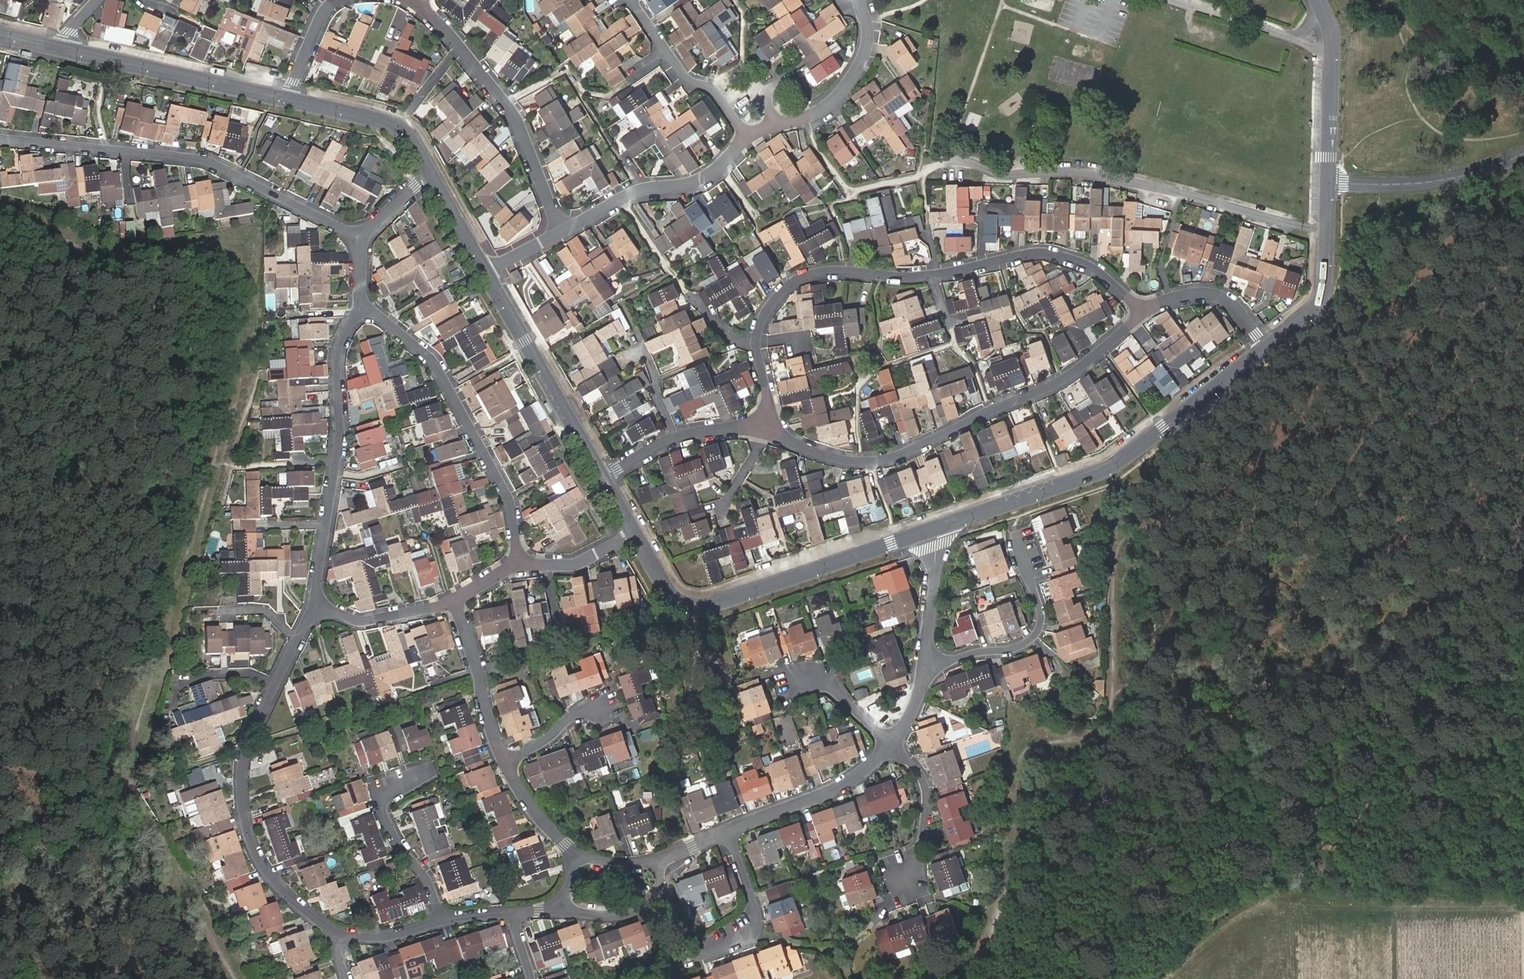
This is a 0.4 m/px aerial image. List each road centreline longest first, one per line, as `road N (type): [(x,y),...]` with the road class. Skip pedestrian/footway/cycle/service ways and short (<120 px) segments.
road 1 (residential): [(1140,309),(1089,266),(1041,250),(913,277),(806,278),(762,320),(770,423)]
road 2 (residential): [(770,423),(836,460),(884,460),(1075,372),(1140,309)]
road 3 (tertiary): [(1266,349),(1119,463),(934,529)]
road 4 (track): [(1523,908),(1243,913),(1164,978)]
road 5 (residential): [(313,606),(253,729),(240,785),(262,864),(334,936)]
road 6 (residential): [(357,240),(201,159),(0,137)]
road 7 (tertiary): [(934,529),(692,606),(668,591),(635,535)]
road 8 (residential): [(516,562),(510,498),(447,390),(411,344),(363,313)]
road 9 (residential): [(363,313),(339,360),(335,462),(313,606)]
road 10 (residential): [(415,2),(505,102),(563,230)]
road 11 (tertiary): [(602,476),(486,273)]
road 12 (tertiary): [(288,100),(61,47)]
road 13 (residential): [(924,668),(1013,650),(1037,633),(1041,617),(1023,544)]
road 14 (residential): [(563,230),(620,200),(705,178),(746,138)]
road 15 (residential): [(1328,183),(1442,181),(1523,153)]
road 16 (tertiary): [(1328,183),(1324,300),(1266,349)]
road 17 (residential): [(441,921),(380,796),(425,773)]
road 18 (residential): [(730,834),(864,774),(890,744)]
road 19 (tertiary): [(1318,0),(1333,42),(1328,183)]
road 20 (residential): [(746,138),(713,90),(689,81),(629,0)]
road 21 (residential): [(602,476),(677,440),(770,423)]
road 22 (residential): [(774,126),(807,117),(840,95),(867,49),(859,0)]
road 23 (tertiary): [(434,171),(403,131),(385,121),(288,100)]
road 24 (residential): [(504,763),(454,601)]
road 25 (residential): [(890,744),(923,782),(928,828),(908,881)]
road 26 (residential): [(730,834),(759,922),(750,935),(708,950)]
road 27 (residential): [(1140,309),(1196,295),(1218,298),(1266,349)]
road 28 (residential): [(313,606),(362,622),(454,601)]
road 29 (residential): [(924,668),(934,529)]
road 30 (residential): [(564,907),(600,918),(640,913),(658,889),(661,861)]
road 31 (residential): [(580,861),(529,806),(504,763)]
road 32 (residential): [(890,744),(831,687),(815,679),(795,683)]

